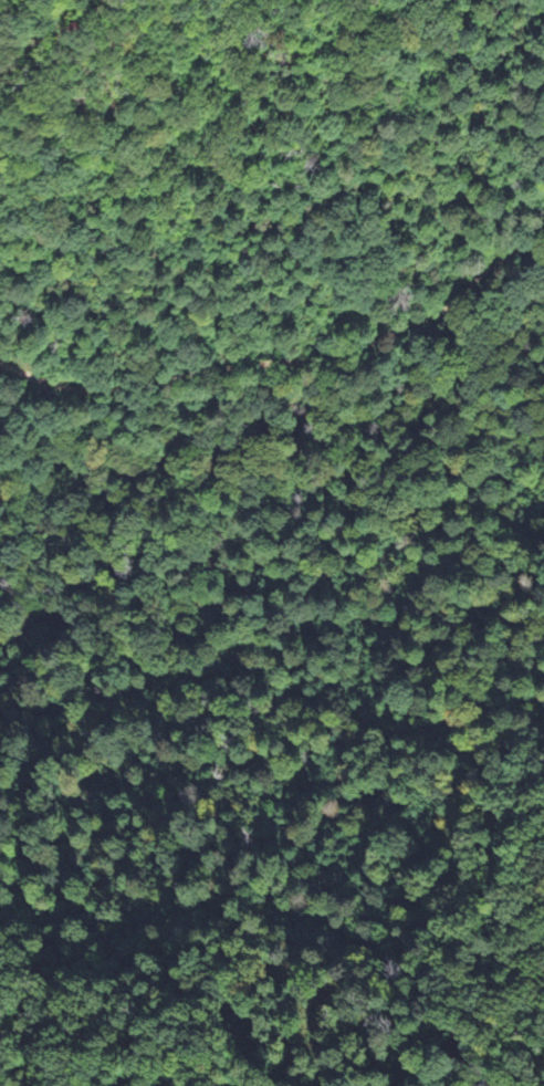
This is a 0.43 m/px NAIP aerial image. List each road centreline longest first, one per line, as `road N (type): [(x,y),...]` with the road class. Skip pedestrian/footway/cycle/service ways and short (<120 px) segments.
road 1 (residential): [(0,325),(95,348),(219,343),(543,198)]

